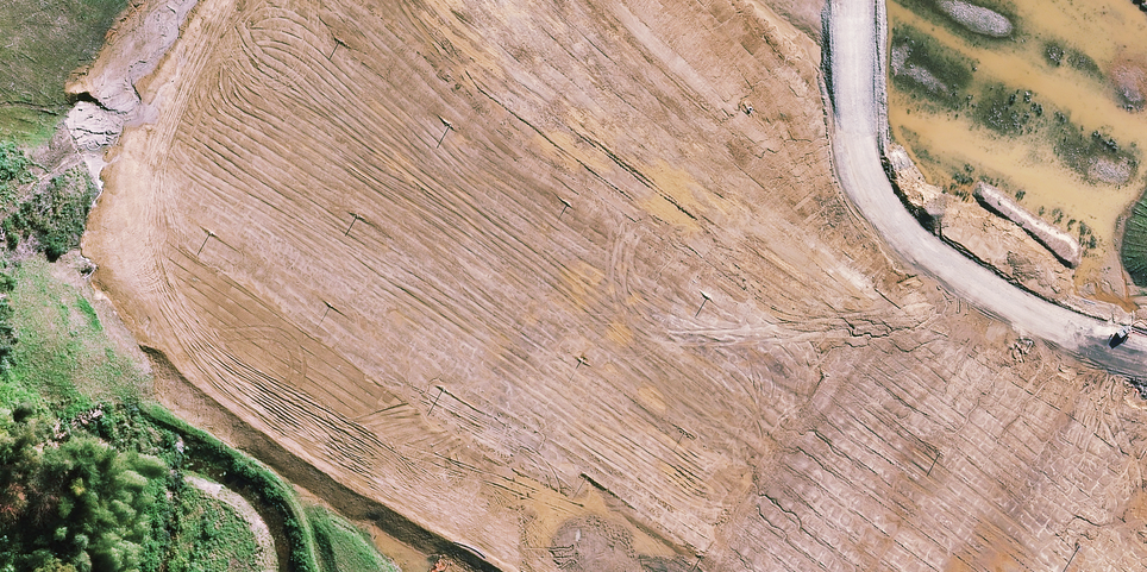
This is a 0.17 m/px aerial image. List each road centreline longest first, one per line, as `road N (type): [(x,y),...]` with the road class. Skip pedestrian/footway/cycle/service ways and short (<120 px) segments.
road 1 (motorway): [(0,3),(857,571)]
road 2 (motorway): [(713,571),(0,86)]

